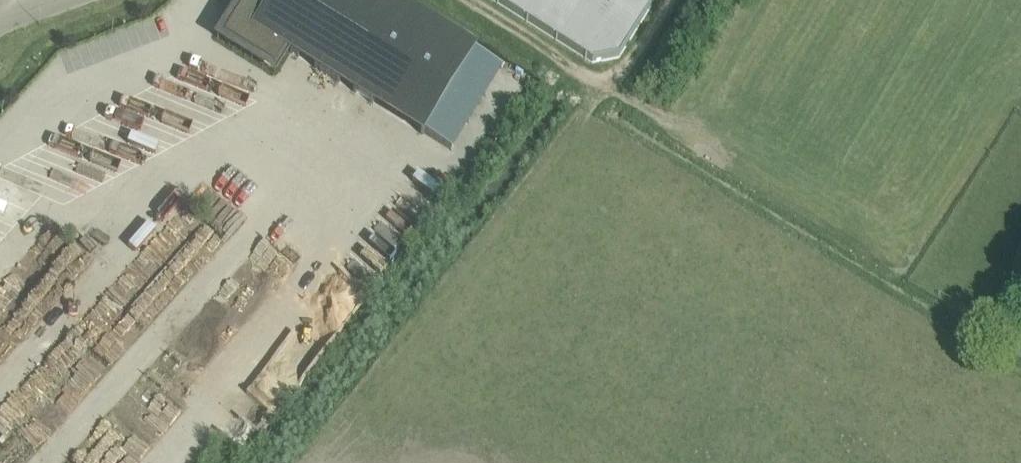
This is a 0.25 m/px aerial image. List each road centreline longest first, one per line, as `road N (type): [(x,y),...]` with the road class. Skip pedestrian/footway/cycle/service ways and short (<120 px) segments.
road 1 (track): [(554,55),(603,71),(631,53),(664,0)]

